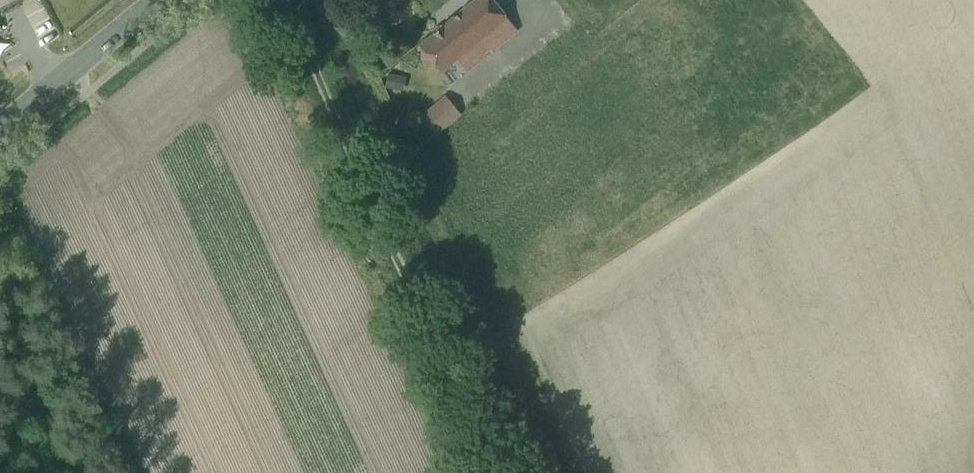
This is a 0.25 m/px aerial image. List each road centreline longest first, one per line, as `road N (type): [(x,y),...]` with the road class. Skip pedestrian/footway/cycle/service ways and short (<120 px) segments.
road 1 (track): [(490,472),(272,0)]
road 2 (tertiary): [(0,128),(158,0)]

